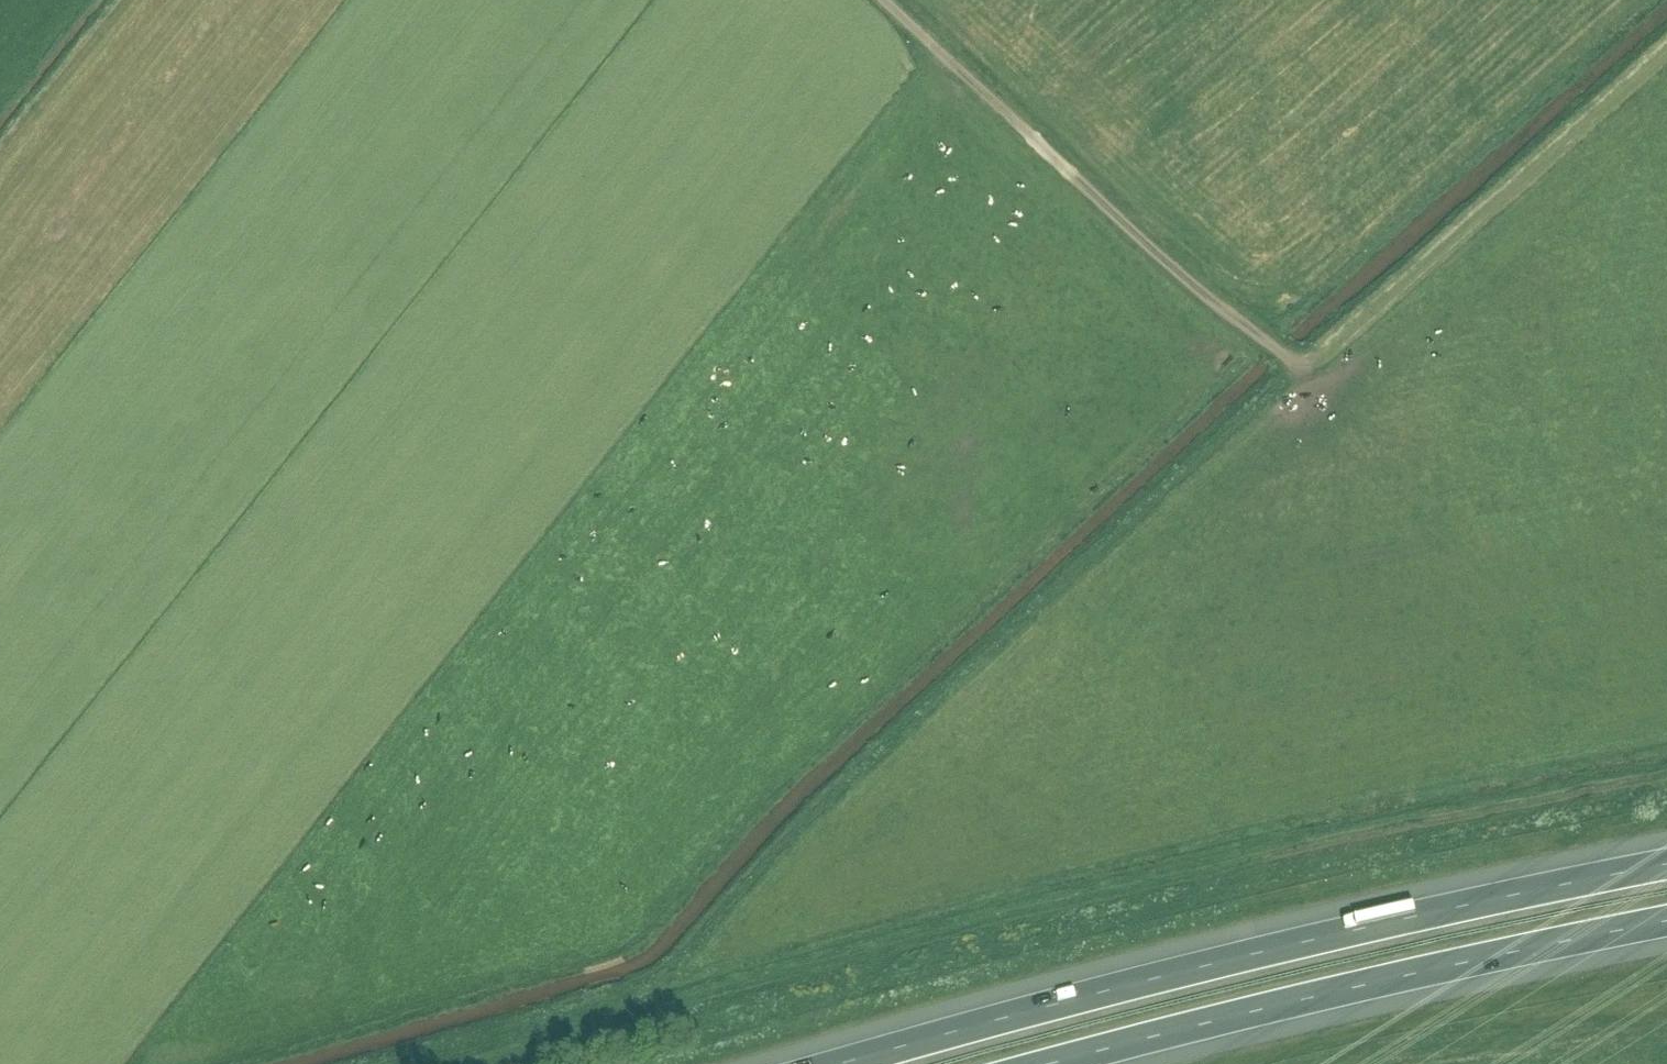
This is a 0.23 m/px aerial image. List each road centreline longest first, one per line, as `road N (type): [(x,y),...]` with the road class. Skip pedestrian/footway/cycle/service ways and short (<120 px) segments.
road 1 (motorway): [(1666,866),(1258,955),(842,1063)]
road 2 (motorway): [(1054,1063),(1666,923)]

